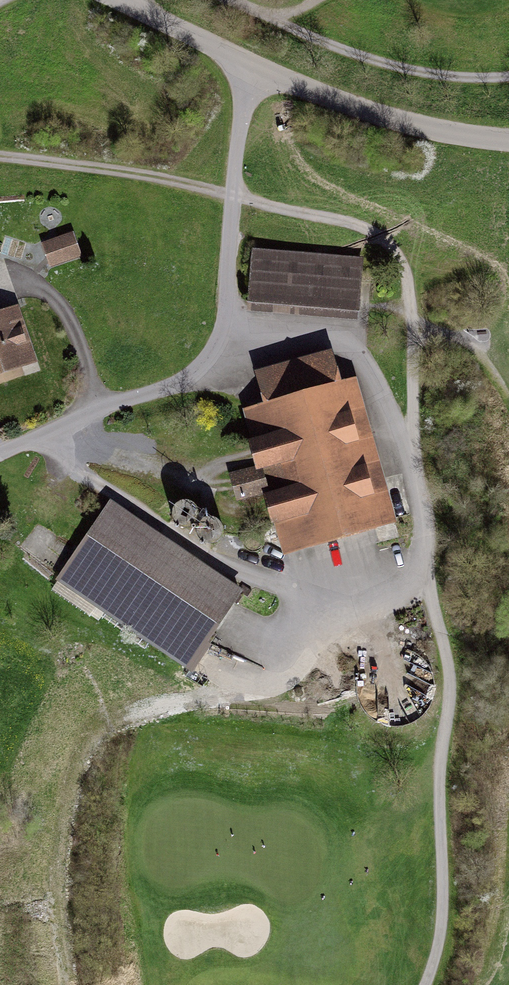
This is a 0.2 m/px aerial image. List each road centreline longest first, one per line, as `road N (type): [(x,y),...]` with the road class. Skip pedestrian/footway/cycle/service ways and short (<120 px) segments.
road 1 (track): [(222,342),(354,353),(408,476),(416,561),(391,596),(335,612),(282,606),(34,437)]
road 2 (track): [(0,452),(97,406),(189,380),(222,342),(227,192),(249,79)]
road 3 (track): [(421,984),(430,935),(429,768),(442,704),(416,561)]
road 4 (track): [(508,80),(439,78),(380,65),(221,0)]
road 5 (track): [(249,79),(462,140),(508,142)]
road 6 (track): [(354,353),(360,316),(424,321),(475,345),(506,394)]
road 7 (track): [(35,984),(61,808)]
road 8 (track): [(0,286),(48,301),(72,328),(97,406)]
road 9 (track): [(249,79),(110,0)]

